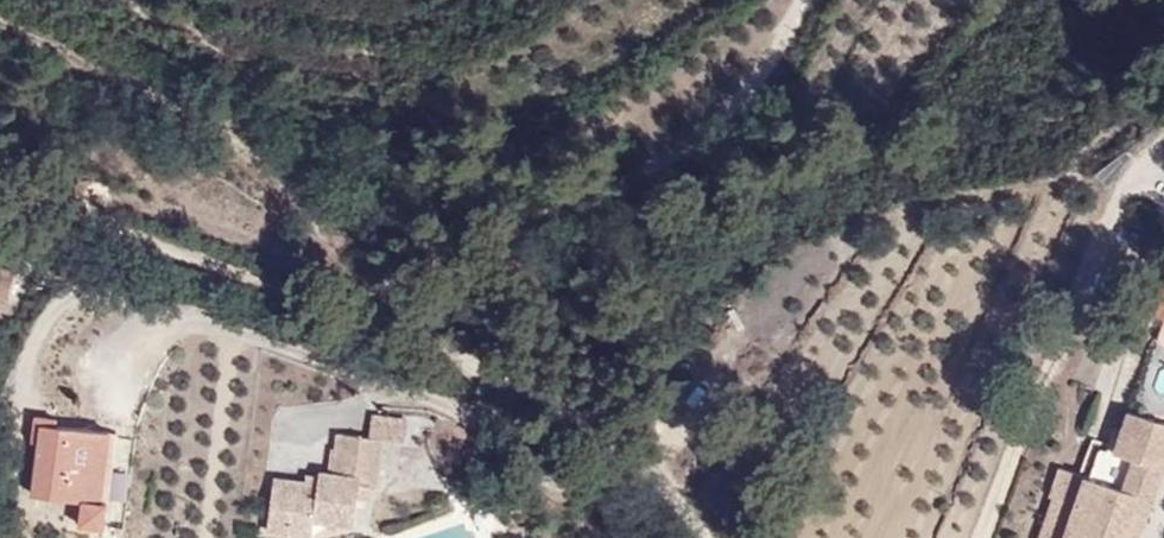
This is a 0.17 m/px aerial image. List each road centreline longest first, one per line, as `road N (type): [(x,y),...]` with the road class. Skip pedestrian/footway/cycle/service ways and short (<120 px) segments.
road 1 (unclassified): [(721,537),(653,457),(547,385),(0,192)]
road 2 (track): [(806,0),(747,101),(608,207),(549,223),(347,246),(279,293)]

